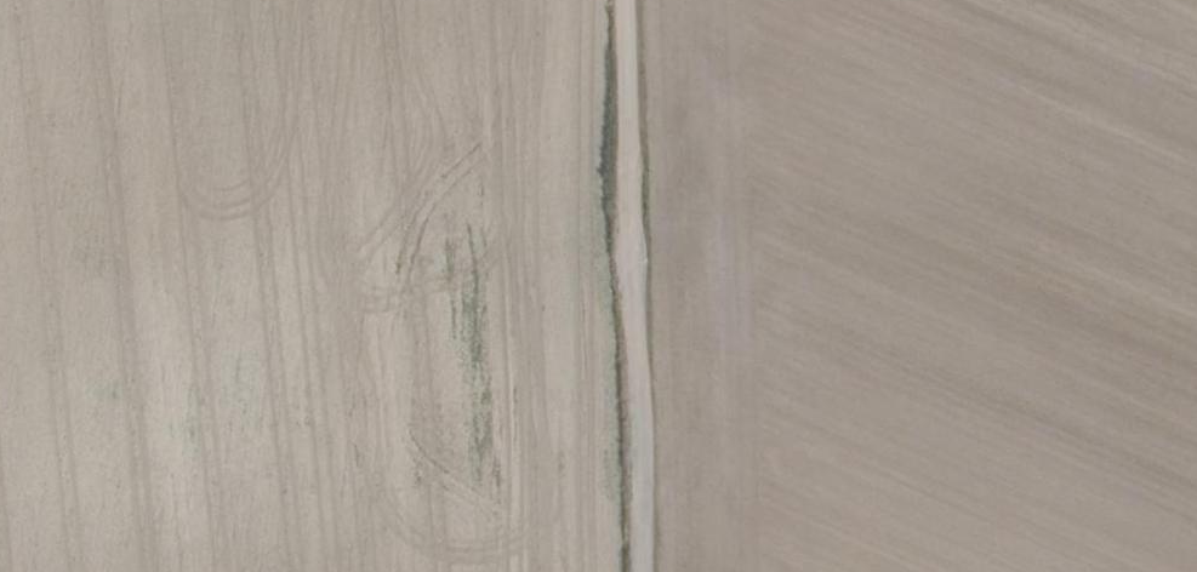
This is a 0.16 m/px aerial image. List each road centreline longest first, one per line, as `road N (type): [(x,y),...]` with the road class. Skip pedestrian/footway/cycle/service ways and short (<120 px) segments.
road 1 (track): [(626,0),(642,571)]

